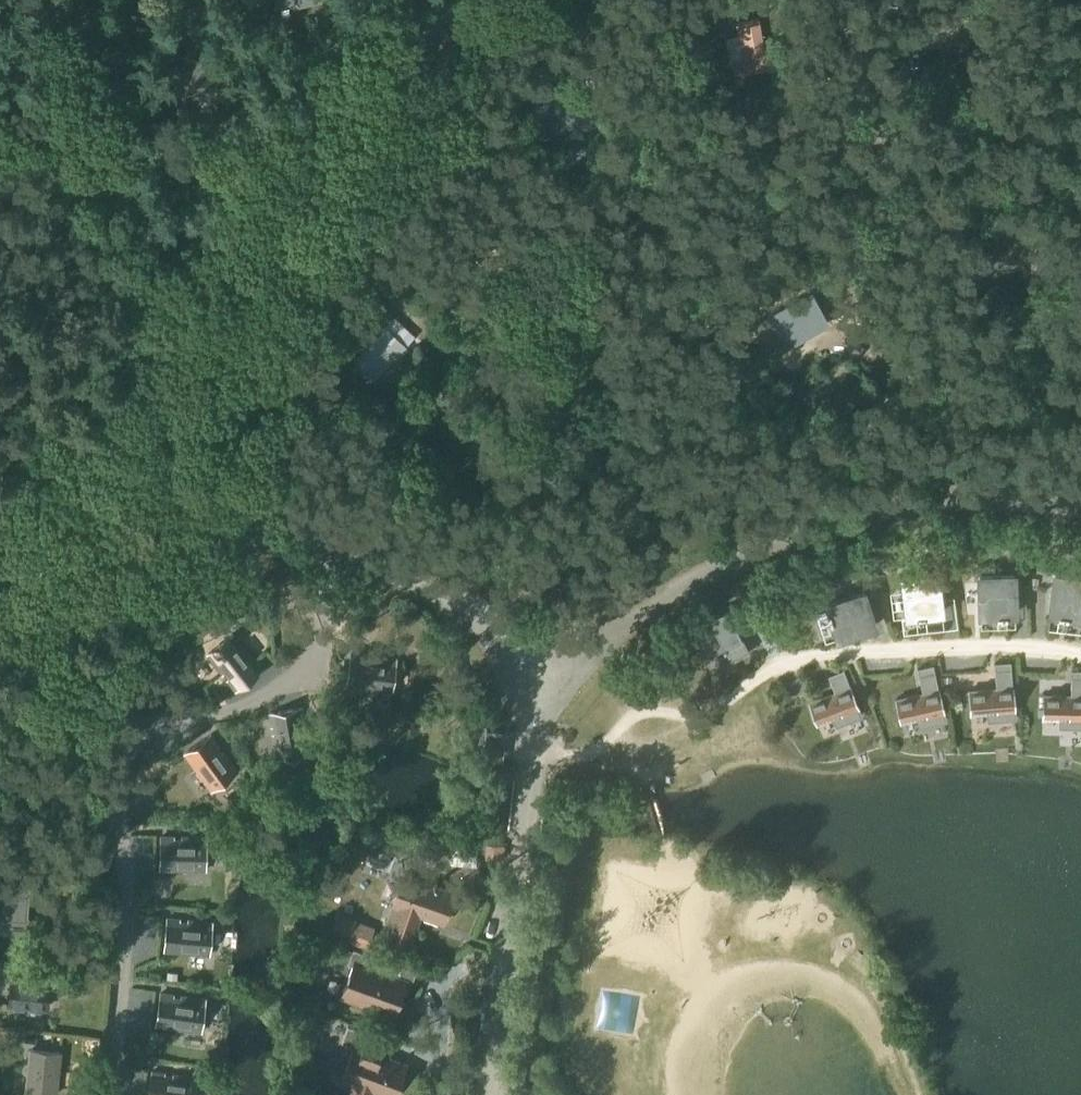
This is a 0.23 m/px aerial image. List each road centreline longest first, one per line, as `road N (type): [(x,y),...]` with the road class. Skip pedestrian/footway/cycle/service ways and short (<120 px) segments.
road 1 (unclassified): [(305,537),(548,640),(600,639),(719,566),(899,510),(963,501),(1080,509)]
road 2 (track): [(834,0),(875,117),(935,415),(963,501)]
road 3 (track): [(216,258),(273,163),(343,78),(475,0)]
road 4 (track): [(58,0),(70,73),(97,148),(137,213),(216,258)]
road 5 (unclassified): [(305,537),(198,495),(137,492),(0,524)]
road 6 (unclassified): [(0,600),(210,543),(305,537)]
road 7 (track): [(45,512),(188,321),(216,258)]

